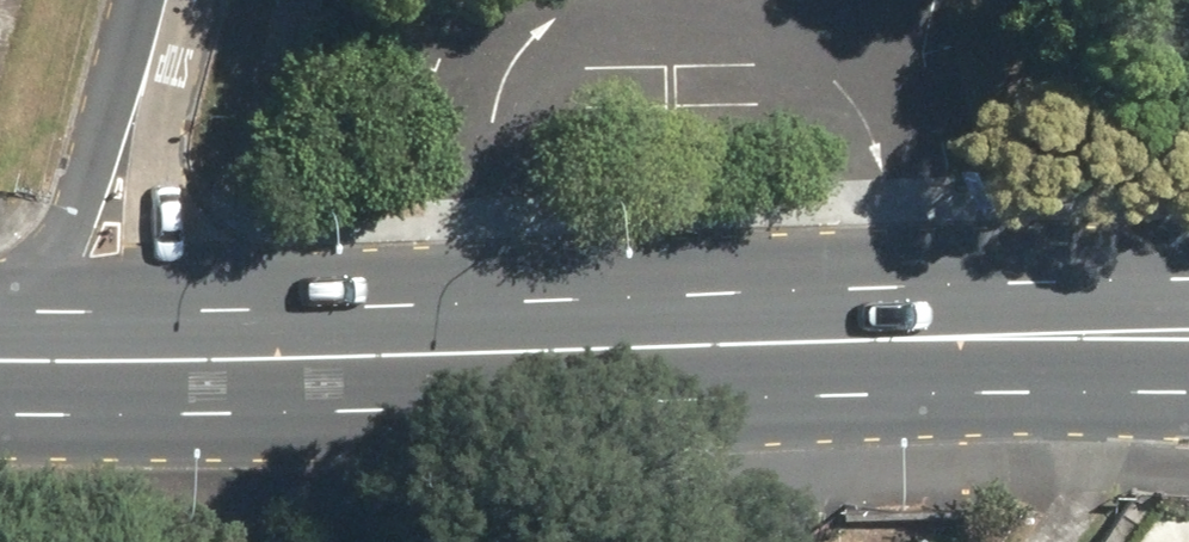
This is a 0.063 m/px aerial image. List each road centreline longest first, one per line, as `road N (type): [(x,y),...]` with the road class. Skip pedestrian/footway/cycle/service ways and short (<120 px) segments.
road 1 (primary): [(786,342),(63,362)]
road 2 (primary): [(1188,334),(786,342)]
road 3 (tertiary): [(63,362),(160,0)]
road 4 (residential): [(786,342),(794,541)]

